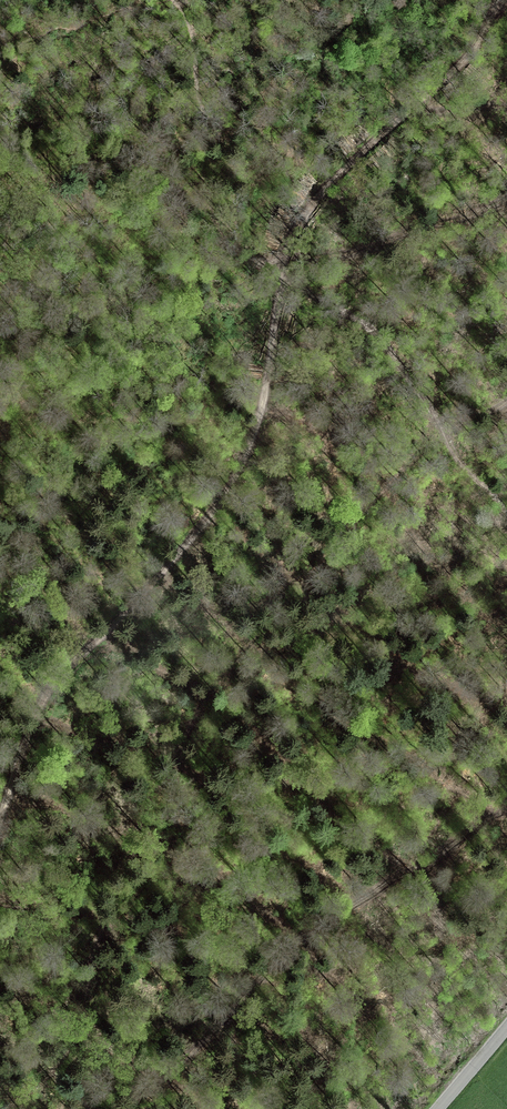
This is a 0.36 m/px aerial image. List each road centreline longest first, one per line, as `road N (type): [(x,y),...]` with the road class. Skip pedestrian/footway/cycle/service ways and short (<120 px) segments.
road 1 (track): [(0,822),(51,690),(180,555),(230,488),(265,397),(280,283)]
road 2 (track): [(280,283),(297,230),(324,189),(465,61),(500,0)]

